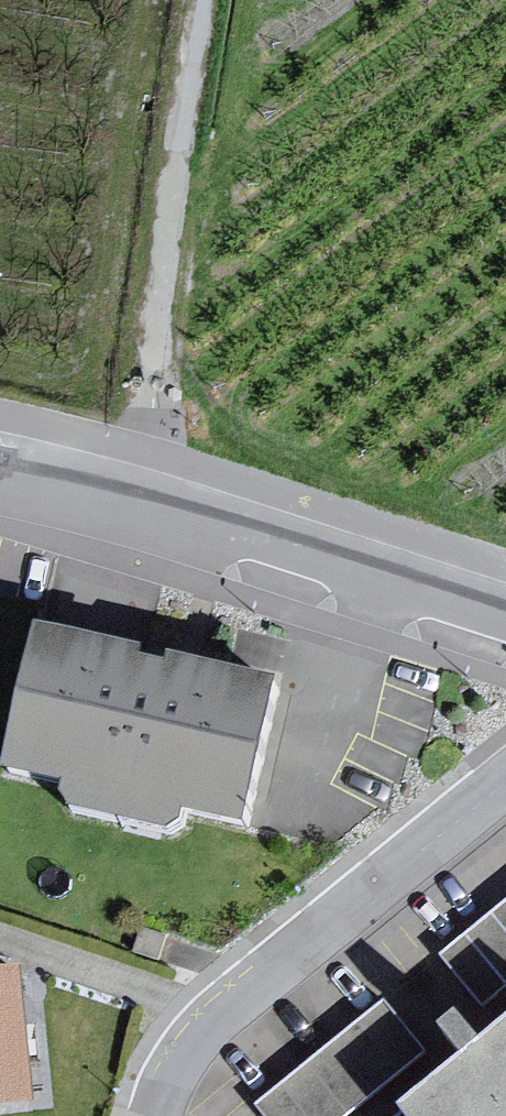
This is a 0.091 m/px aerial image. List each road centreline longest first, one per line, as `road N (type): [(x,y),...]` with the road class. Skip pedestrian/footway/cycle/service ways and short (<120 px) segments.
road 1 (residential): [(155,1115),(166,1080),(217,1015),(505,779)]
road 2 (unclassified): [(205,0),(135,479)]
road 3 (residential): [(505,609),(135,479)]
road 4 (residential): [(135,479),(0,446)]

